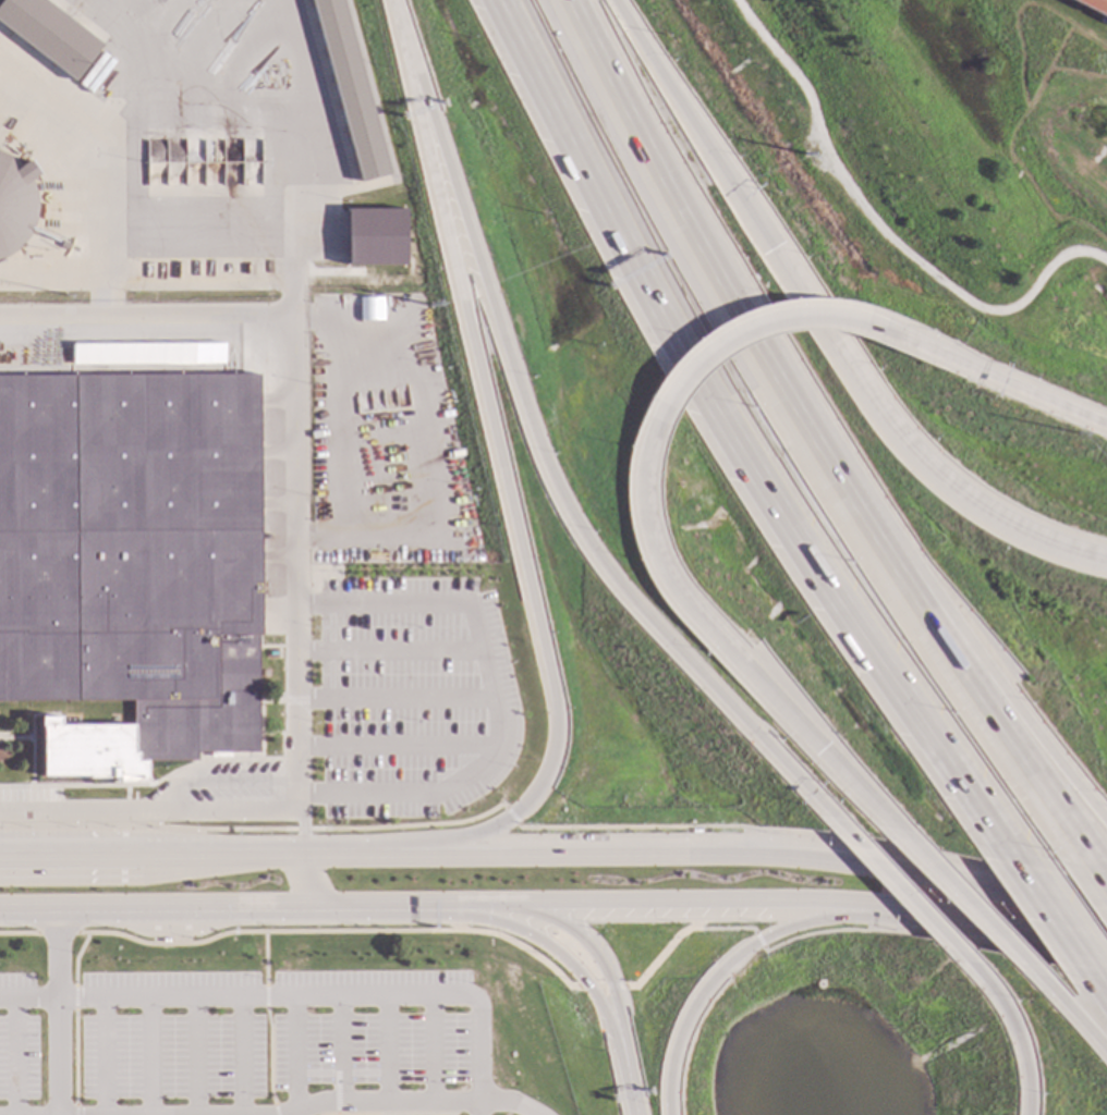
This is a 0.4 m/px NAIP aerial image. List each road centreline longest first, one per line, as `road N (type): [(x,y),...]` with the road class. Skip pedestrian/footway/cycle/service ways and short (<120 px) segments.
road 1 (motorway): [(484,0),(735,462),(1014,863)]
road 2 (motorway): [(397,22),(555,733),(544,781),(512,819),(460,843),(396,854)]
road 3 (motorway): [(397,22),(497,333),(567,512),(634,601),(843,831)]
road 4 (motorway): [(1106,559),(996,517),(920,456),(615,0)]
road 5 (motorway): [(930,626),(524,0)]
road 6 (track): [(1106,263),(1067,256),(1021,302),(998,310),(974,307),(889,242),(844,184),(800,83),(734,0)]
road 7 (motorway): [(661,407),(638,488),(662,574),(684,608),(907,841)]
road 8 (primary): [(856,863),(396,854)]
road 9 (primary): [(494,905),(759,900),(901,911)]
road 10 (motorway): [(669,1114),(679,1032),(723,964),(770,932),(901,911)]
road 11 (motorway): [(1099,879),(930,626)]
road 12 (motorway): [(1106,823),(930,626)]
road 13 (motorway): [(1106,426),(864,322)]
road 14 (motorway): [(427,906),(524,932),(554,951),(619,1039)]
road 15 (motorway): [(864,322),(806,315),(730,333),(689,367),(661,407)]
road 16 (primary): [(224,856),(0,857)]
road 17 (motorway): [(907,841),(1058,998)]
road 18 (primary): [(901,911),(1106,953)]
road 19 (residential): [(57,909),(60,1114)]
road 20 (motorway): [(494,905),(547,918),(584,941),(606,971),(619,1039)]
road 21 (motorway): [(843,831),(964,957)]
road 22 (motorway): [(964,957),(1013,1030),(1029,1089),(1026,1114)]
road 23 (motorway): [(1014,863),(1106,993)]
road 24 (primary): [(998,890),(856,863)]
road 25 (primary): [(108,908),(229,907)]

